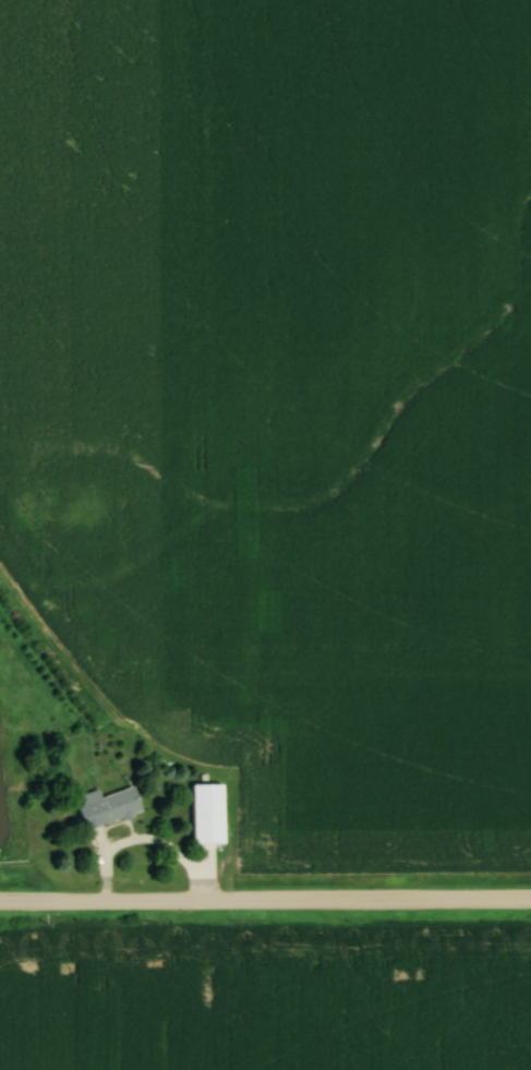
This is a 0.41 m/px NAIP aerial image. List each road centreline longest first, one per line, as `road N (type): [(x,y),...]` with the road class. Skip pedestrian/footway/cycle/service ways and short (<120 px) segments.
road 1 (residential): [(0,904),(530,902)]

